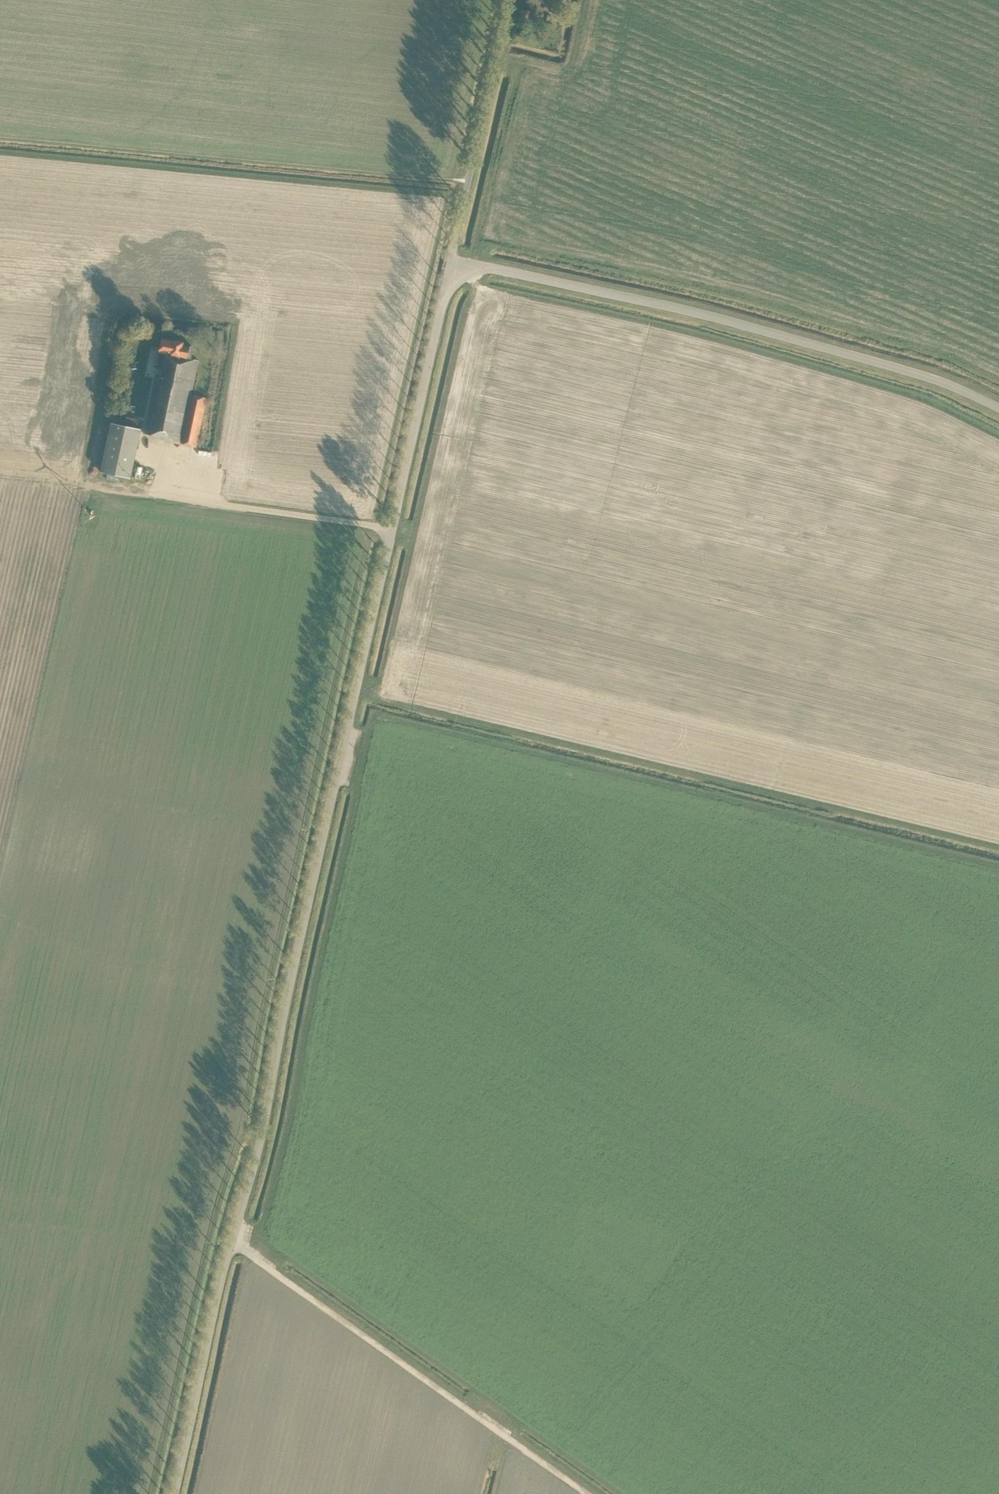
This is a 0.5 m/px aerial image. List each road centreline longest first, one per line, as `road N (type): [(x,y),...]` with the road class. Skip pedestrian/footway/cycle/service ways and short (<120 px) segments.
road 1 (unclassified): [(173,1493),(259,1145),(449,268)]
road 2 (unclassified): [(998,407),(921,375),(686,309),(502,269),(449,268)]
road 3 (track): [(229,1241),(587,1493)]
road 4 (unclassified): [(449,268),(509,0)]

